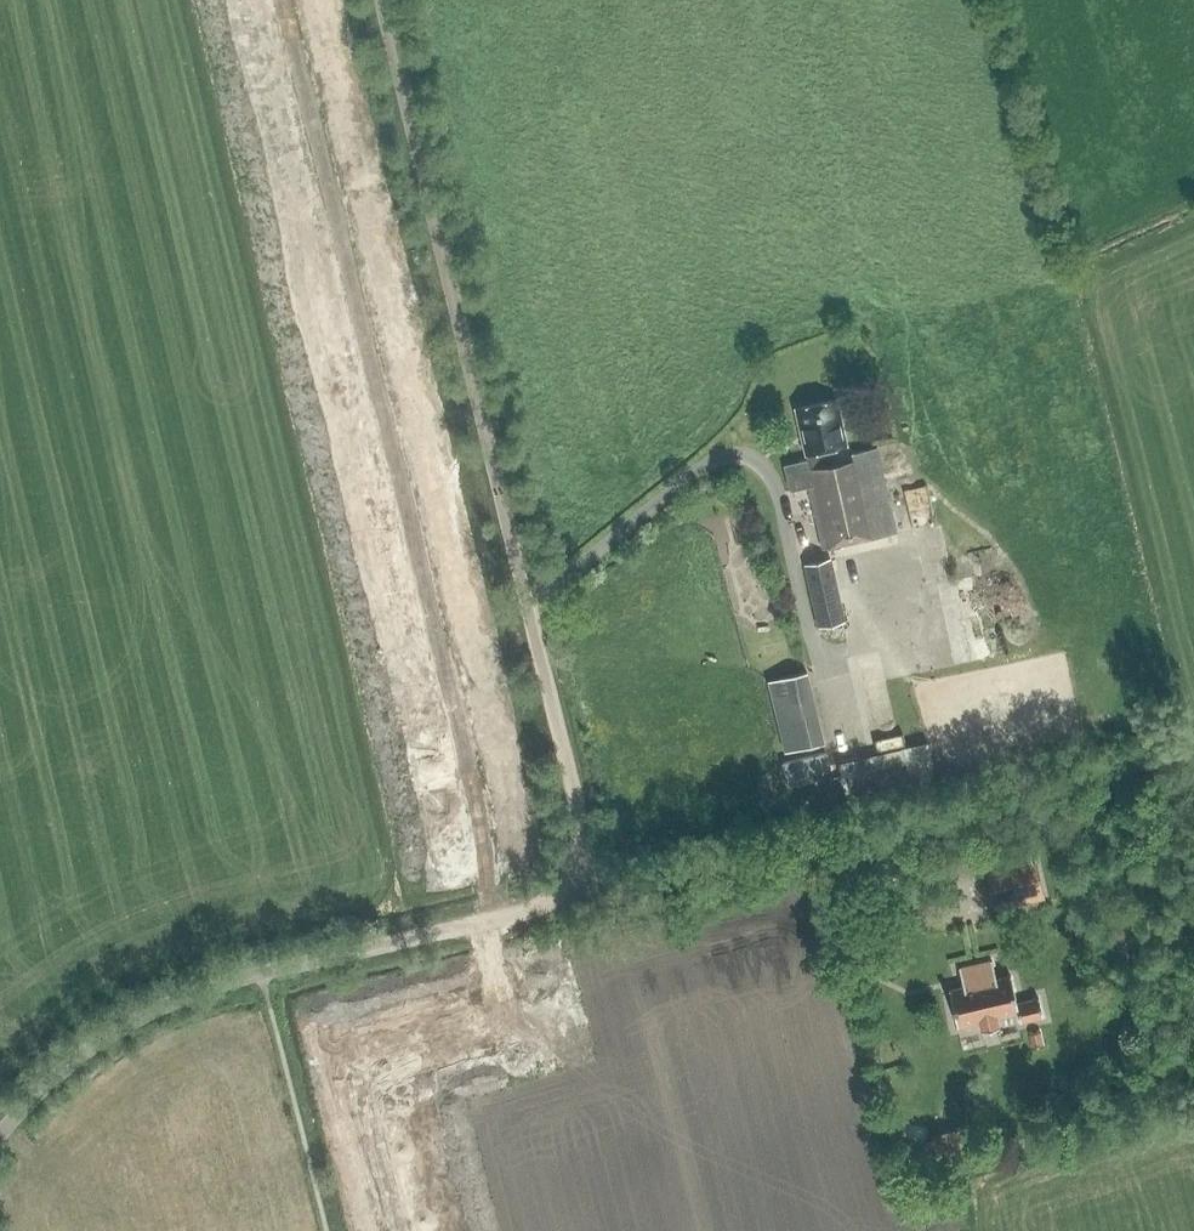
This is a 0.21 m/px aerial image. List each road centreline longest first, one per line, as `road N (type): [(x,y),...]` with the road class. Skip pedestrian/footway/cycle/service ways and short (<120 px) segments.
road 1 (unclassified): [(0,1138),(123,1024),(265,976),(553,904),(580,868),(580,817),(385,0)]

